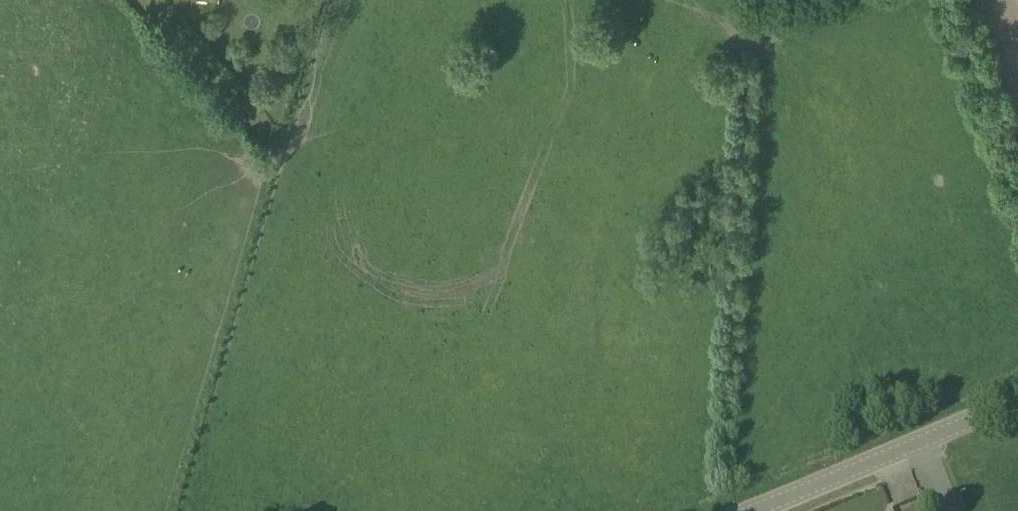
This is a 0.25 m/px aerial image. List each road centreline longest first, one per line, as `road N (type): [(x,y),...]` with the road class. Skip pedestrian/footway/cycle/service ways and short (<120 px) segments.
road 1 (tertiary): [(756,510),(1017,405)]

